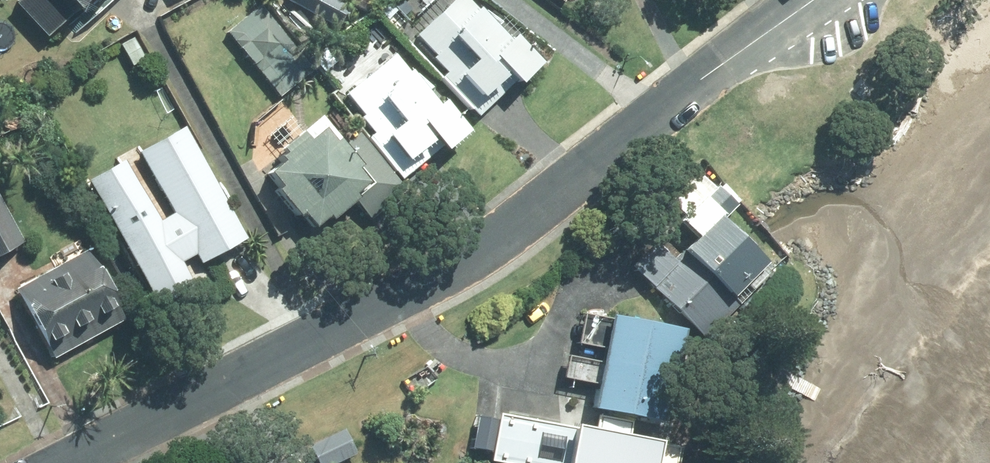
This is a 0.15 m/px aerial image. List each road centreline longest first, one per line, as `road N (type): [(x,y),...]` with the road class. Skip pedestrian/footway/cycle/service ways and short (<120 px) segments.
road 1 (residential): [(54,462),(498,226),(659,114),(798,0)]

